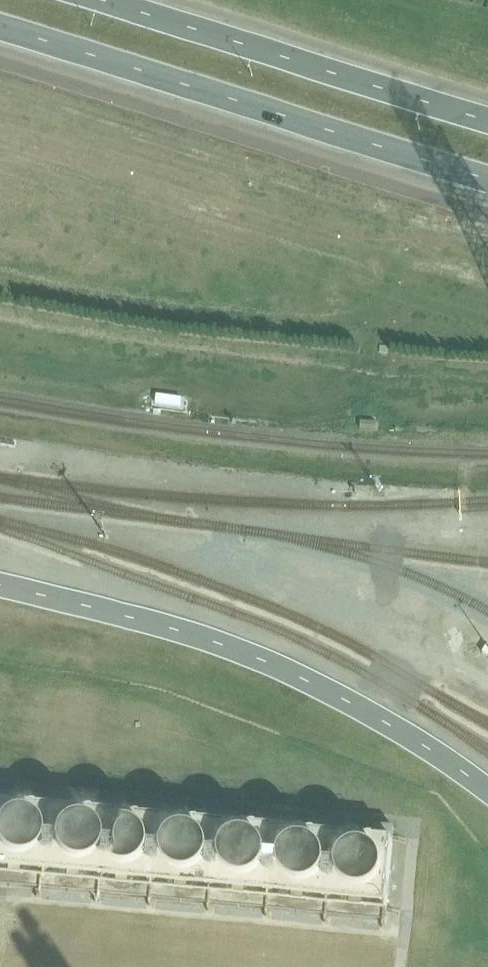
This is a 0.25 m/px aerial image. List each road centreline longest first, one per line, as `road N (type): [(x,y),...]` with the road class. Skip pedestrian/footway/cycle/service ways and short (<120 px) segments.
road 1 (primary): [(0,31),(487,182)]
road 2 (primary): [(487,128),(84,0)]

